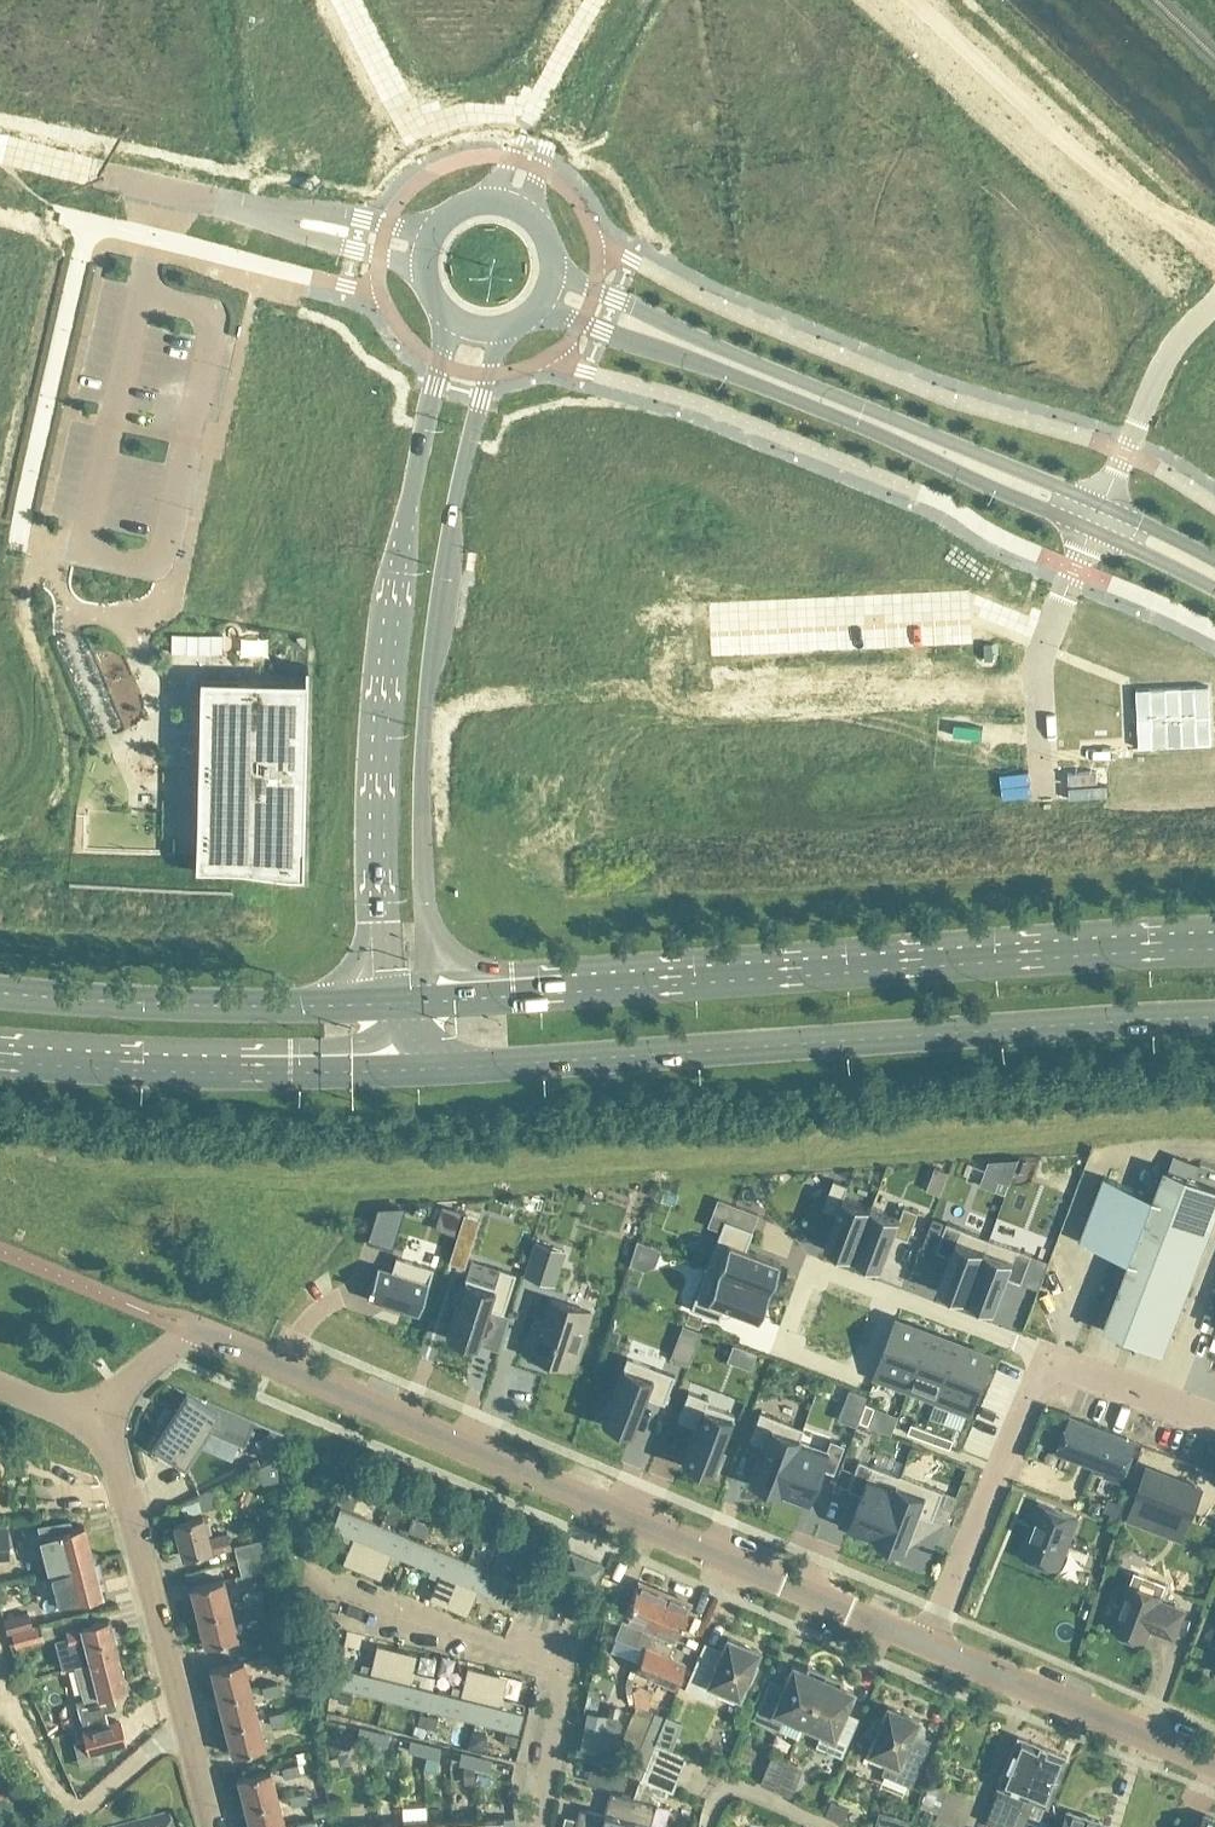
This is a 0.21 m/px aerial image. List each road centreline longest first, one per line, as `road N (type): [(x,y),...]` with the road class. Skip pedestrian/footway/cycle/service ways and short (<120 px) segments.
road 1 (residential): [(1048,633),(971,604),(670,618),(674,708),(1038,694)]
road 2 (primary): [(410,1069),(1214,1020)]
road 3 (tertiary): [(929,1640),(199,1330)]
road 4 (primary): [(1214,948),(429,1000)]
road 5 (secondary): [(444,315),(391,589),(378,777),(383,1003)]
road 6 (secondary): [(429,1000),(422,777),(433,648),(456,487),(505,331)]
road 7 (secondary): [(1101,505),(595,293),(557,262)]
road 8 (secondary): [(536,315),(615,332),(1091,527)]
road 9 (primary): [(0,1058),(410,1069)]
road 10 (residential): [(537,1826),(564,1673),(331,1592)]
road 11 (primary): [(383,1003),(267,1006),(0,992)]
road 12 (tertiary): [(187,1728),(118,1474),(83,1423)]
road 13 (tertiary): [(1214,1762),(929,1640)]
road 14 (residential): [(929,1640),(1047,1358)]
road 15 (residential): [(894,1301),(814,1270),(784,1350),(862,1380)]
road 16 (unclassified): [(1101,505),(1174,342),(1214,301)]
road 17 (residential): [(213,200),(335,247),(423,265)]
road 18 (residential): [(430,234),(316,209),(213,200)]
road 19 (residential): [(0,151),(213,200)]
road 20 (residential): [(1047,1358),(1214,1422)]
road 21 (residential): [(568,37),(522,125),(496,199)]
road 22 (residential): [(525,208),(552,135),(568,37)]
road 23 (residential): [(1047,1358),(894,1301)]
road 24 (residential): [(60,1826),(187,1728)]
road 25 (tertiary): [(83,1423),(199,1330)]
road 26 (secondary): [(1091,527),(1214,587)]
road 27 (secondary): [(1214,559),(1101,505)]

